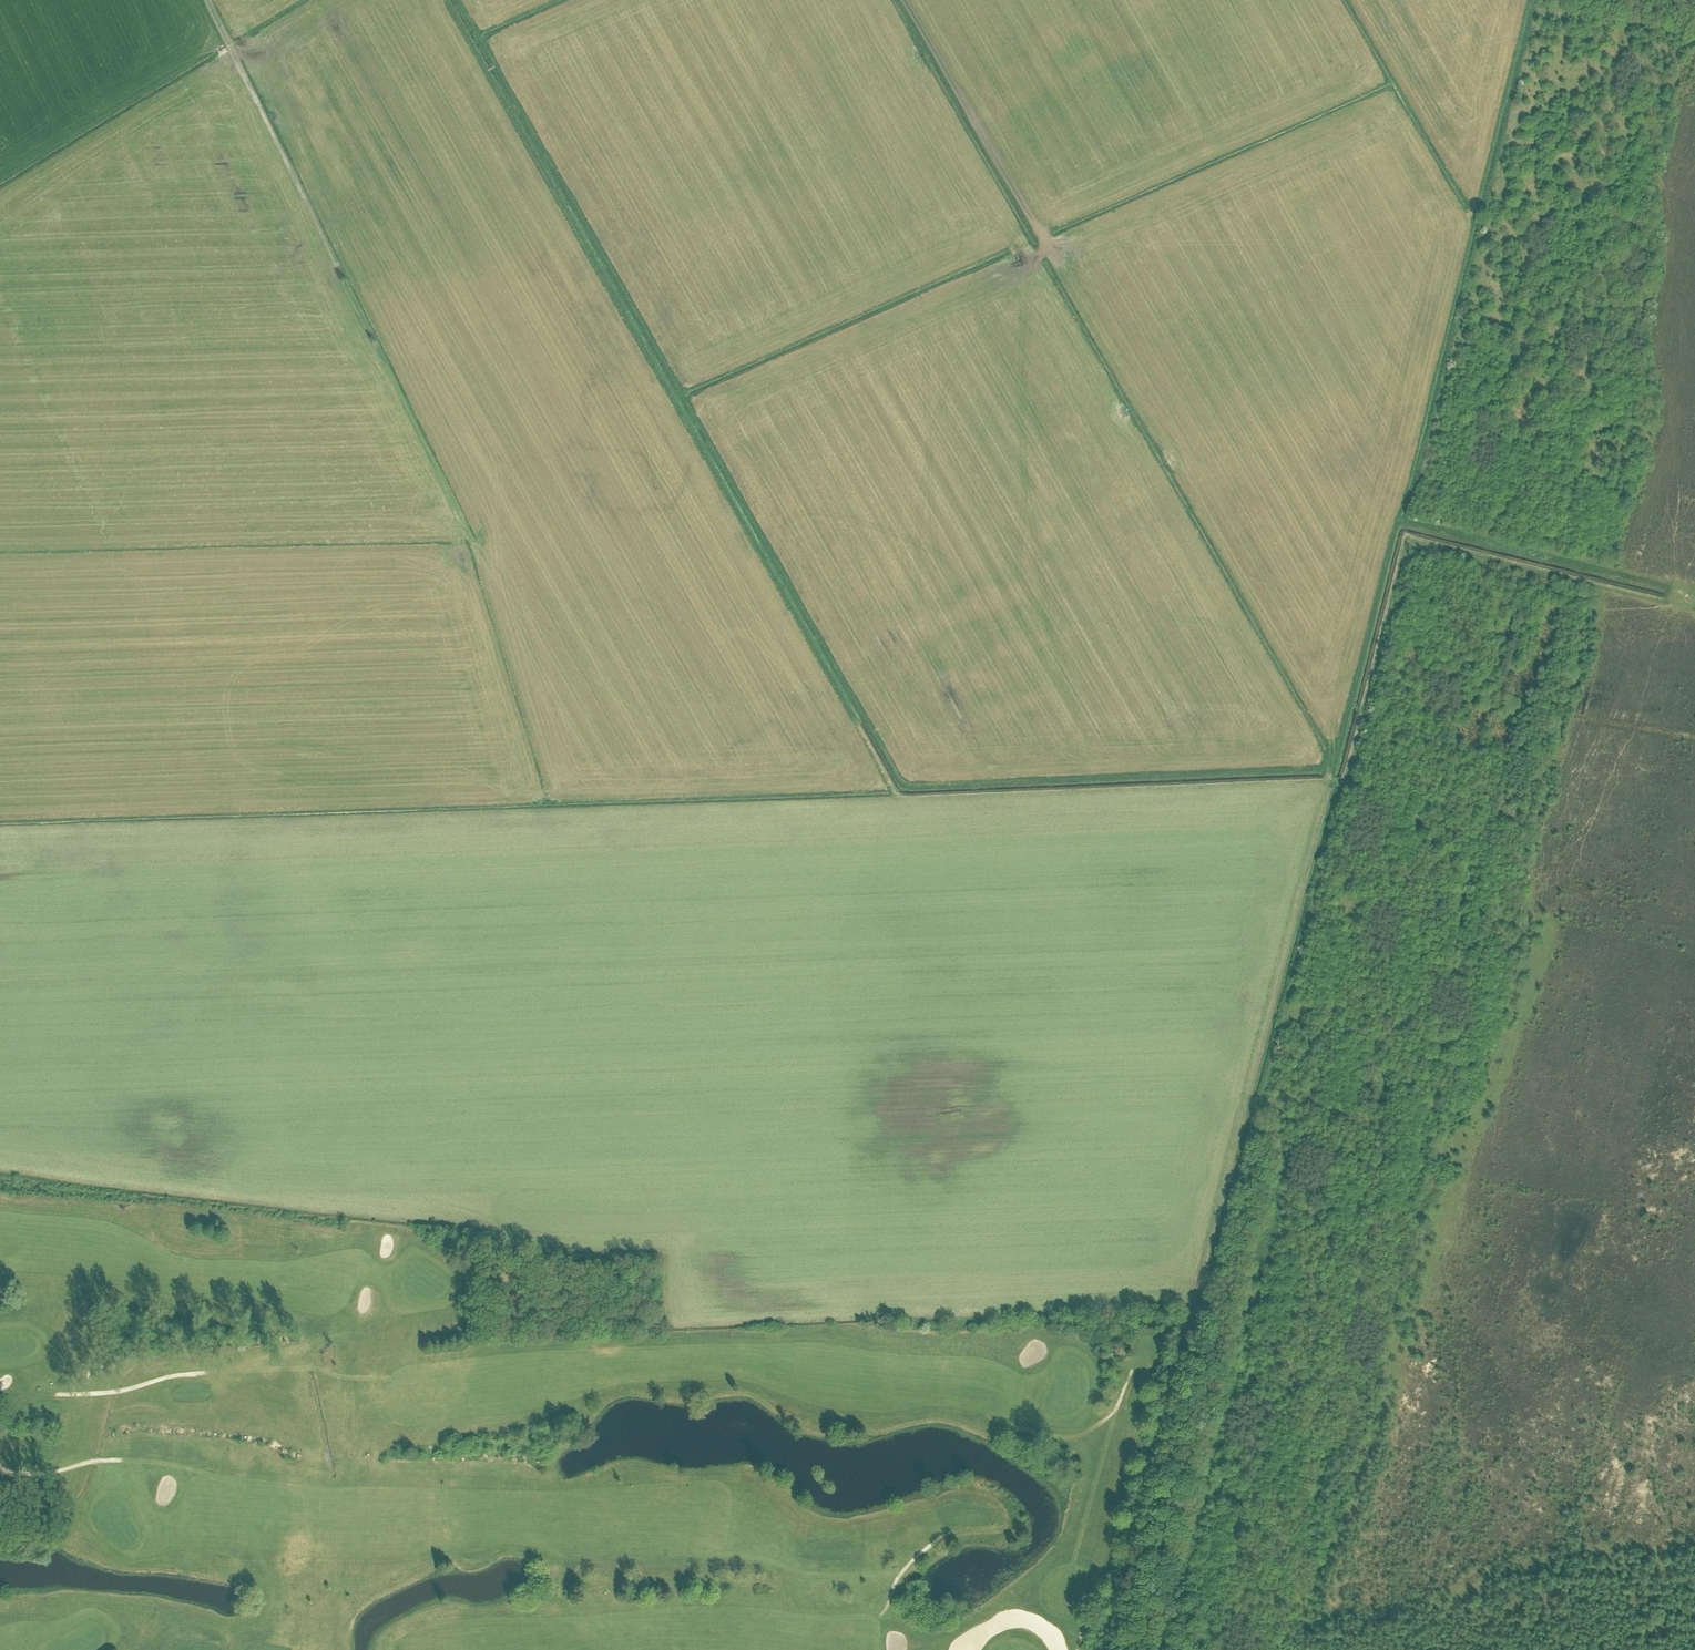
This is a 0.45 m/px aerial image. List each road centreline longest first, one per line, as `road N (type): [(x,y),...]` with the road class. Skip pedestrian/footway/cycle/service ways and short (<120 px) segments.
road 1 (track): [(199,0),(404,403)]
road 2 (track): [(1115,1649),(1193,1299)]
road 3 (track): [(905,0),(1061,268)]

